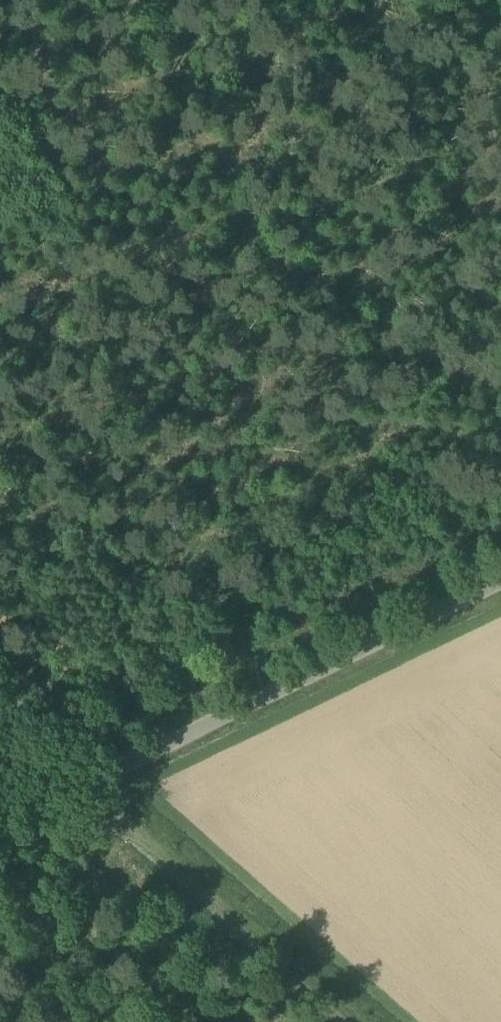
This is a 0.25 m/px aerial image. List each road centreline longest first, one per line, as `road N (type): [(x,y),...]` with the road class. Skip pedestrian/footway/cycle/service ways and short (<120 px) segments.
road 1 (unclassified): [(0,824),(500,590)]

